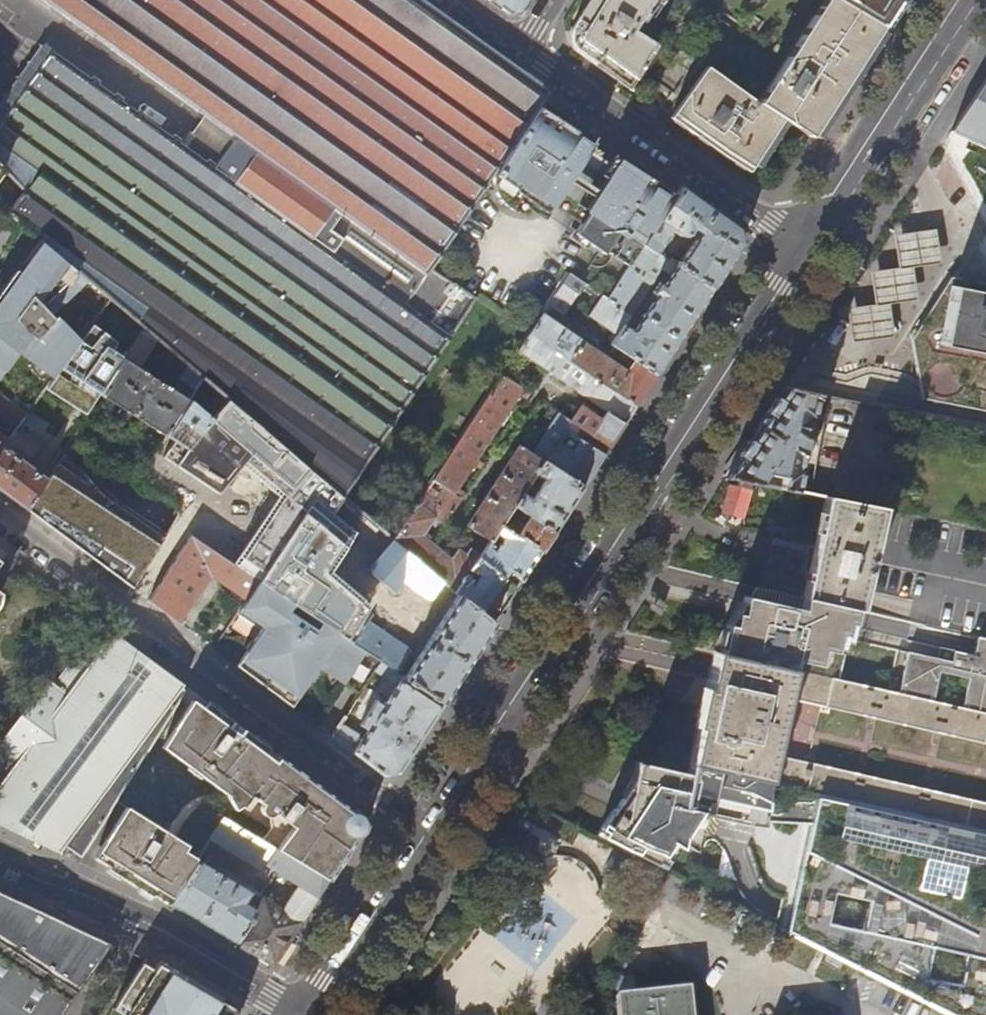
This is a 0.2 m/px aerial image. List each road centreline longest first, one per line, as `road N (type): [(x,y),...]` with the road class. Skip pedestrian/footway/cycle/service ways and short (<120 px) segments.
road 1 (tertiary): [(428,829),(807,249)]
road 2 (residential): [(428,829),(0,512)]
road 3 (residential): [(807,249),(524,49)]
road 4 (residential): [(300,1014),(167,941),(0,863)]
road 5 (tertiary): [(807,249),(961,0)]
road 6 (tertiary): [(306,1014),(428,829)]

